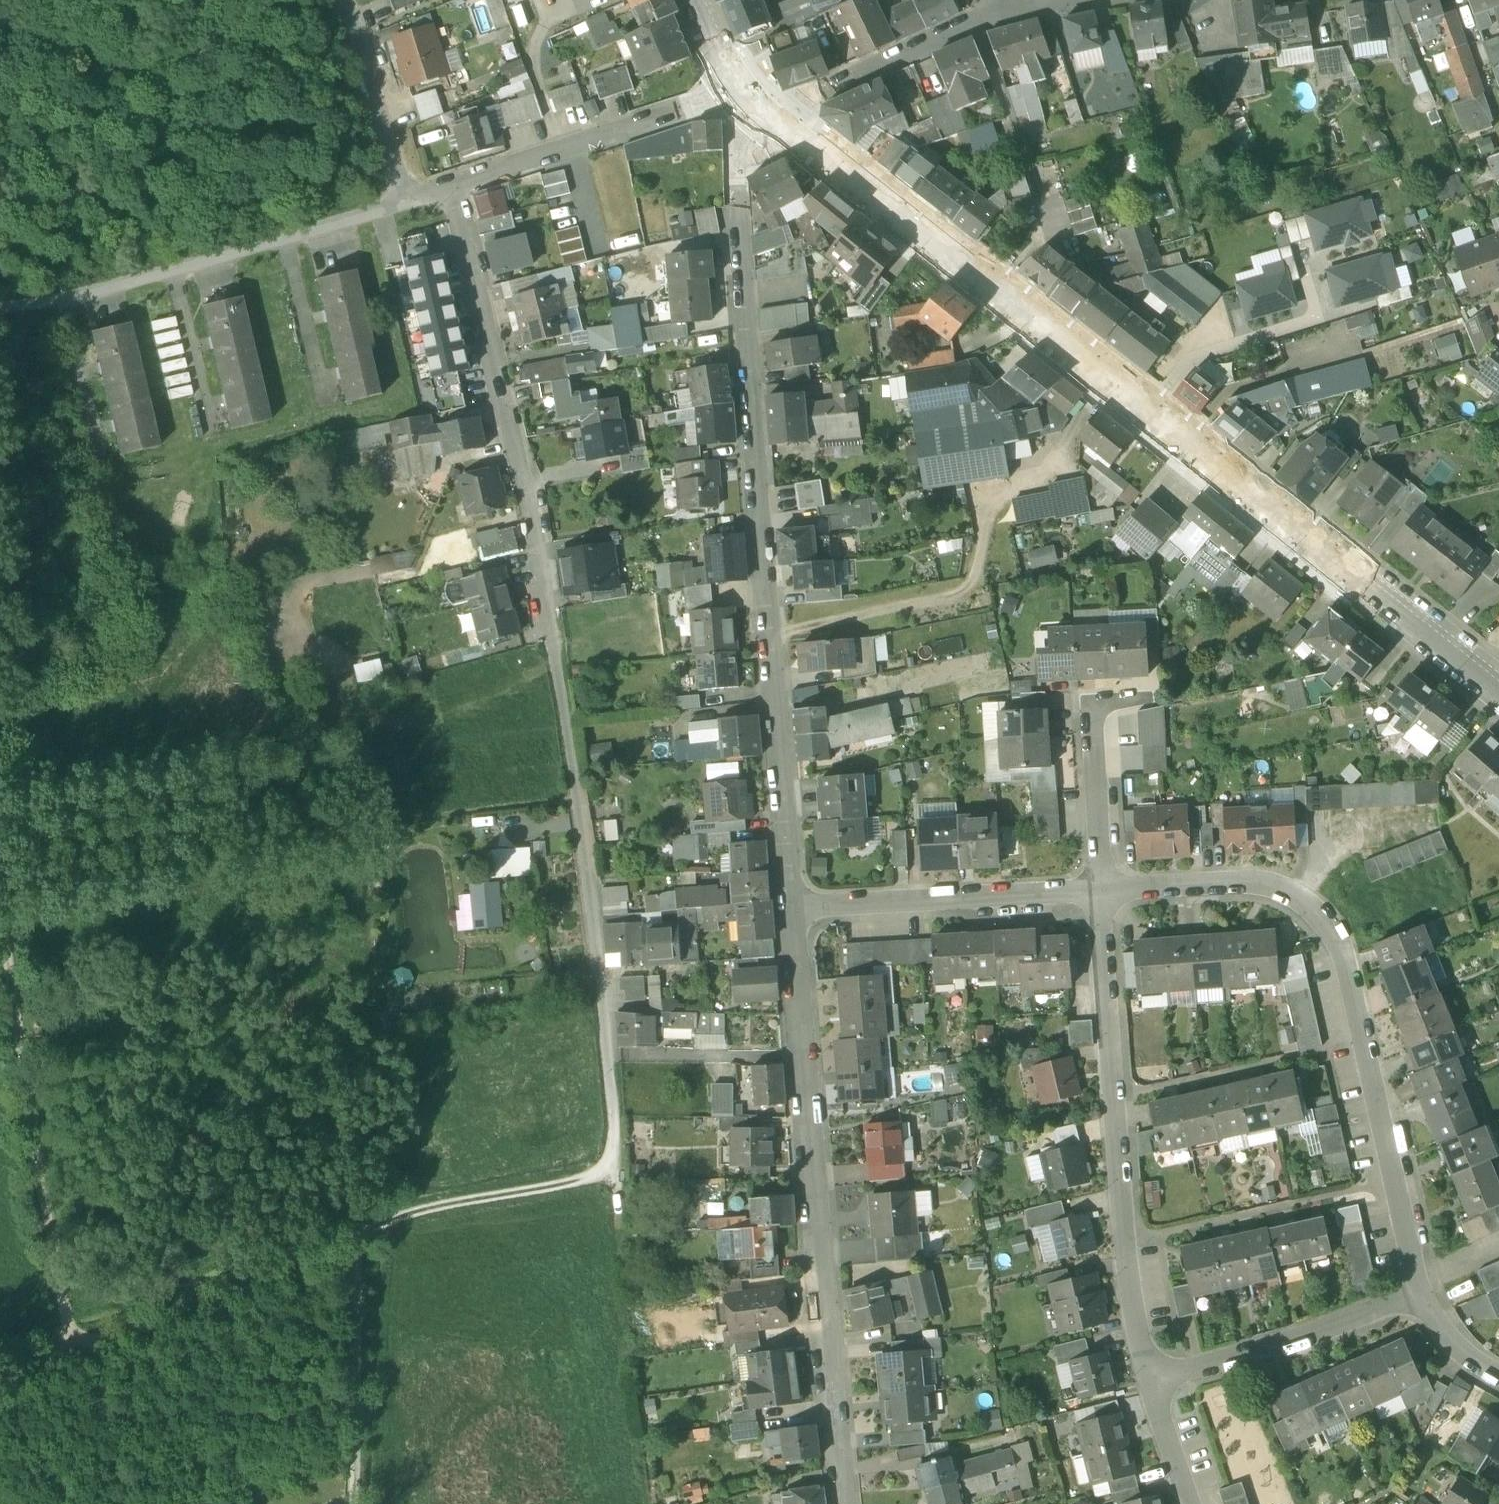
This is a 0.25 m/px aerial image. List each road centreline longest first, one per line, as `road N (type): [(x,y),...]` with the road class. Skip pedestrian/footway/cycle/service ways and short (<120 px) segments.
road 1 (residential): [(615,1121),(544,556),(454,186)]
road 2 (secondary): [(1498,696),(754,105)]
road 3 (residential): [(792,917),(734,139),(754,105)]
road 4 (residential): [(1100,890),(1250,883),(1287,893),(1321,923),(1343,963),(1425,1300)]
road 5 (residential): [(846,1503),(792,917)]
road 6 (residential): [(1100,890),(1130,1242),(1156,1386)]
road 7 (residential): [(409,199),(38,303),(0,306)]
road 8 (track): [(0,942),(63,1353)]
road 9 (track): [(366,1242),(385,1217),(618,1178),(615,1121)]
road 10 (track): [(63,1353),(366,1242)]
road 11 (residential): [(754,105),(697,109),(454,186)]
road 12 (residential): [(792,917),(1100,890)]
road 13 (residential): [(1425,1300),(1156,1386)]
road 14 (residential): [(997,14),(801,104),(754,105)]
road 15 (track): [(366,1242),(355,1503)]
road 16 (residential): [(409,199),(346,0)]
road 17 (residential): [(1094,704),(1100,890)]
road 18 (residential): [(1156,1386),(1191,1503)]

